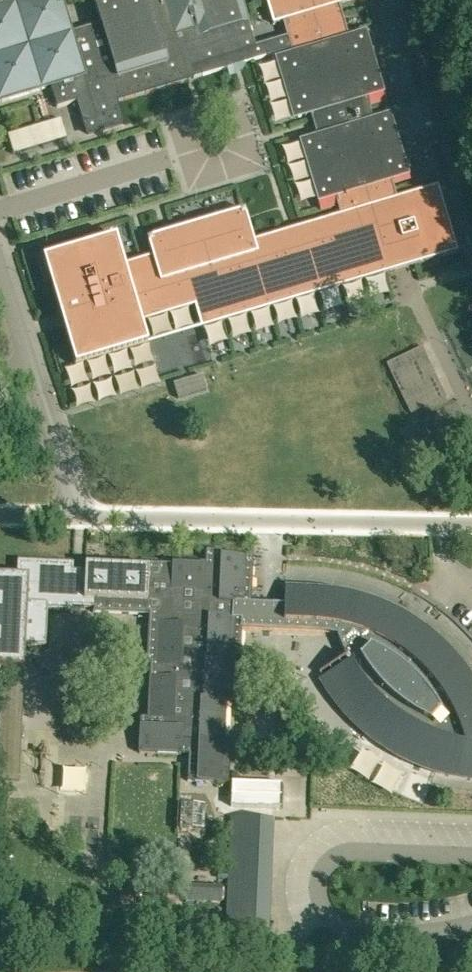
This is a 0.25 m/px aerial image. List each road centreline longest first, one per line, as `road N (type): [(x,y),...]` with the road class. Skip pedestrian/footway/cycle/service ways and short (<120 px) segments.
road 1 (residential): [(444,527),(79,519)]
road 2 (residential): [(471,855),(355,847),(328,854),(318,893),(327,914),(353,931),(471,924)]
road 3 (residential): [(0,270),(79,519)]
road 4 (residential): [(188,152),(197,181),(255,162),(236,105),(178,123)]
road 5 (residential): [(0,207),(188,152)]
road 6 (residential): [(411,291),(471,417)]

